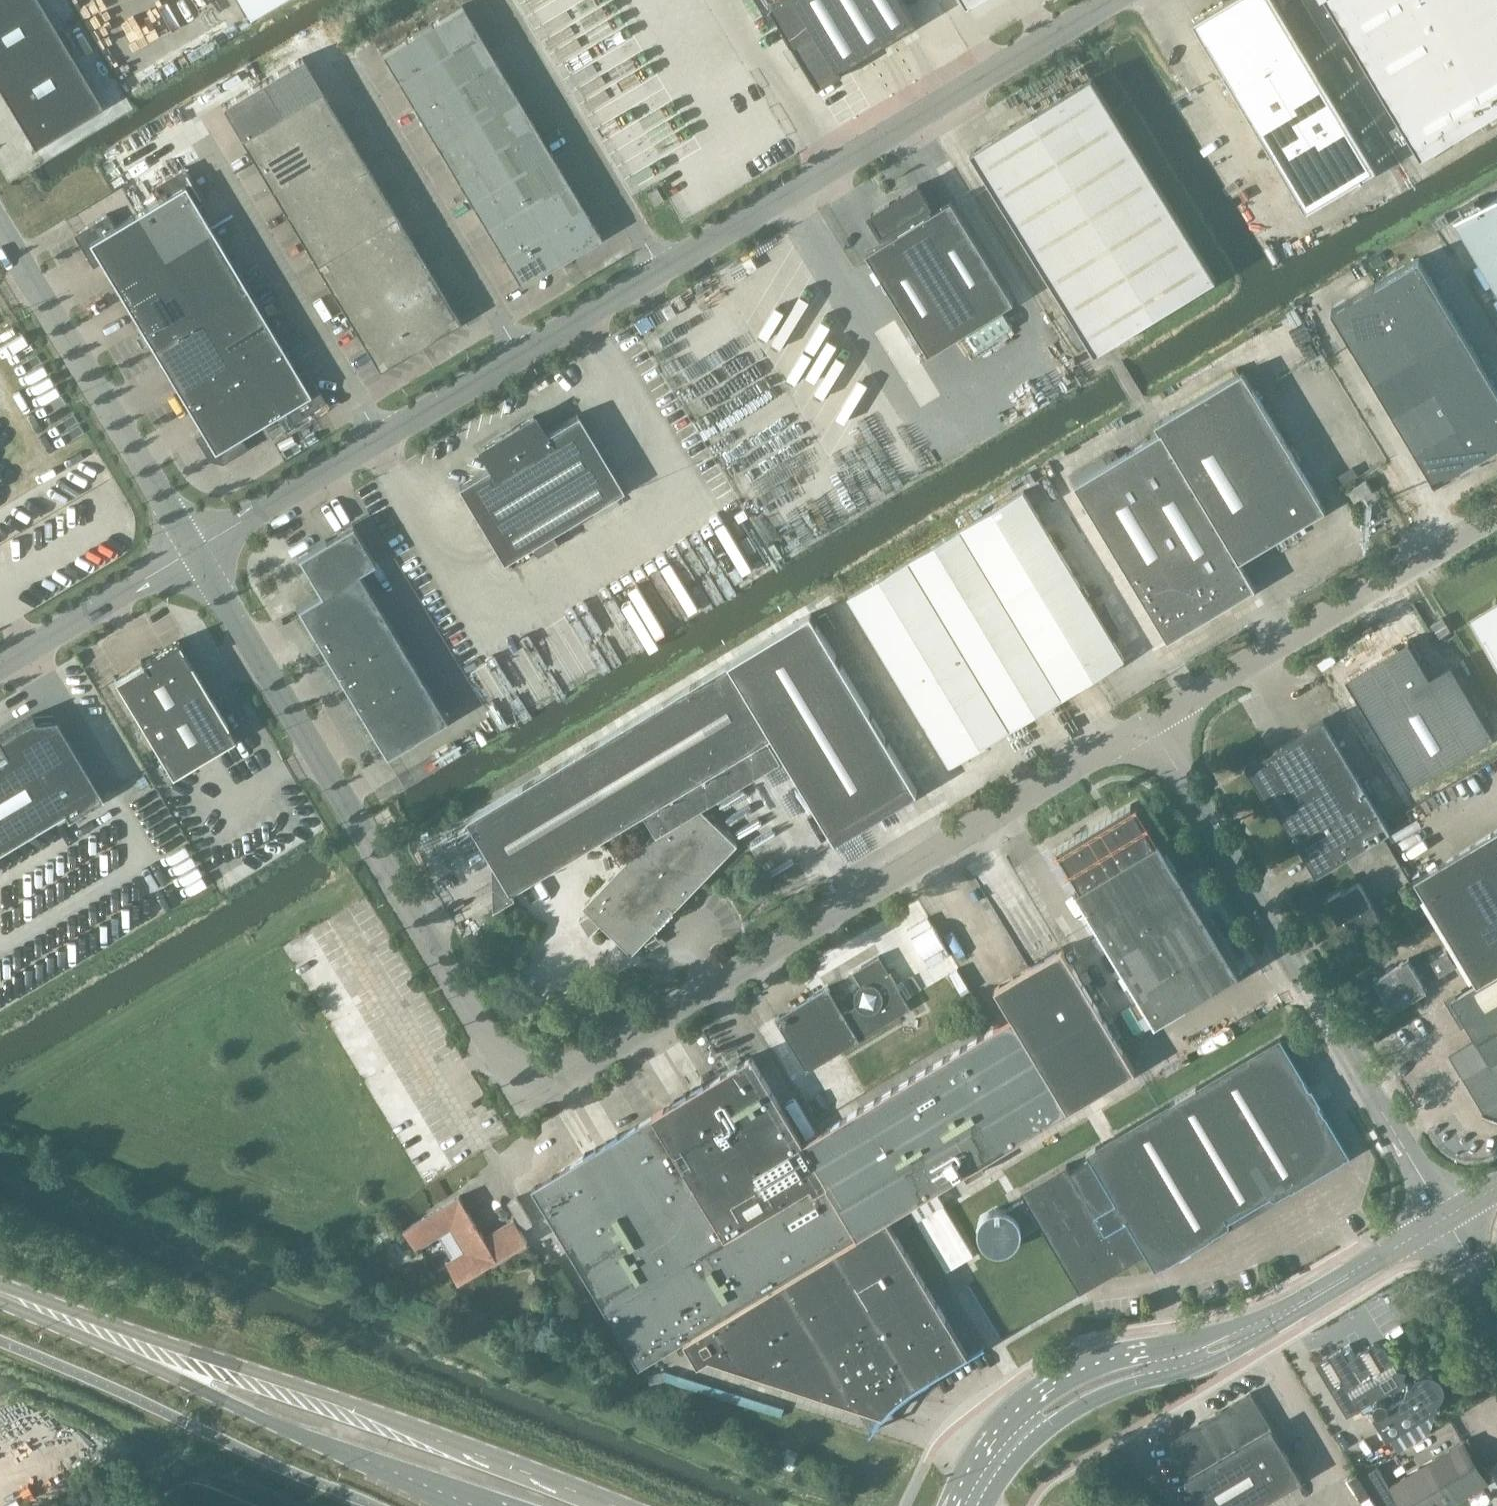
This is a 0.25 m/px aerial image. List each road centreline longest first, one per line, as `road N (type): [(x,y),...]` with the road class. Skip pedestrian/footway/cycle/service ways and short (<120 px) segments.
road 1 (unclassified): [(1161,717),(568,1070),(530,1079),(496,1058),(190,552)]
road 2 (primary): [(610,1505),(287,1382),(57,1317)]
road 3 (unclassified): [(1445,1217),(1161,717)]
road 4 (unclassified): [(652,275),(1111,0)]
road 5 (primary): [(57,1317),(327,1447),(473,1505)]
road 6 (unclassified): [(1161,717),(1496,515)]
road 7 (tertiary): [(1260,1328),(1130,1353),(1057,1381),(1001,1427),(952,1505)]
road 8 (unclassified): [(0,232),(190,552)]
road 9 (tertiary): [(986,1505),(1004,1473),(1066,1414),(1191,1371),(1260,1328)]
road 10 (unclassified): [(512,359),(354,80)]
road 11 (unclassified): [(374,442),(217,164)]
road 12 (unclassified): [(652,275),(493,0)]
road 13 (unclassified): [(190,552),(0,668)]
road 14 (tertiary): [(1260,1328),(1445,1217)]
road 15 (unclassified): [(190,552),(374,442)]
road 16 (unclassified): [(512,359),(652,275)]
road 17 (unclassified): [(374,442),(512,359)]

